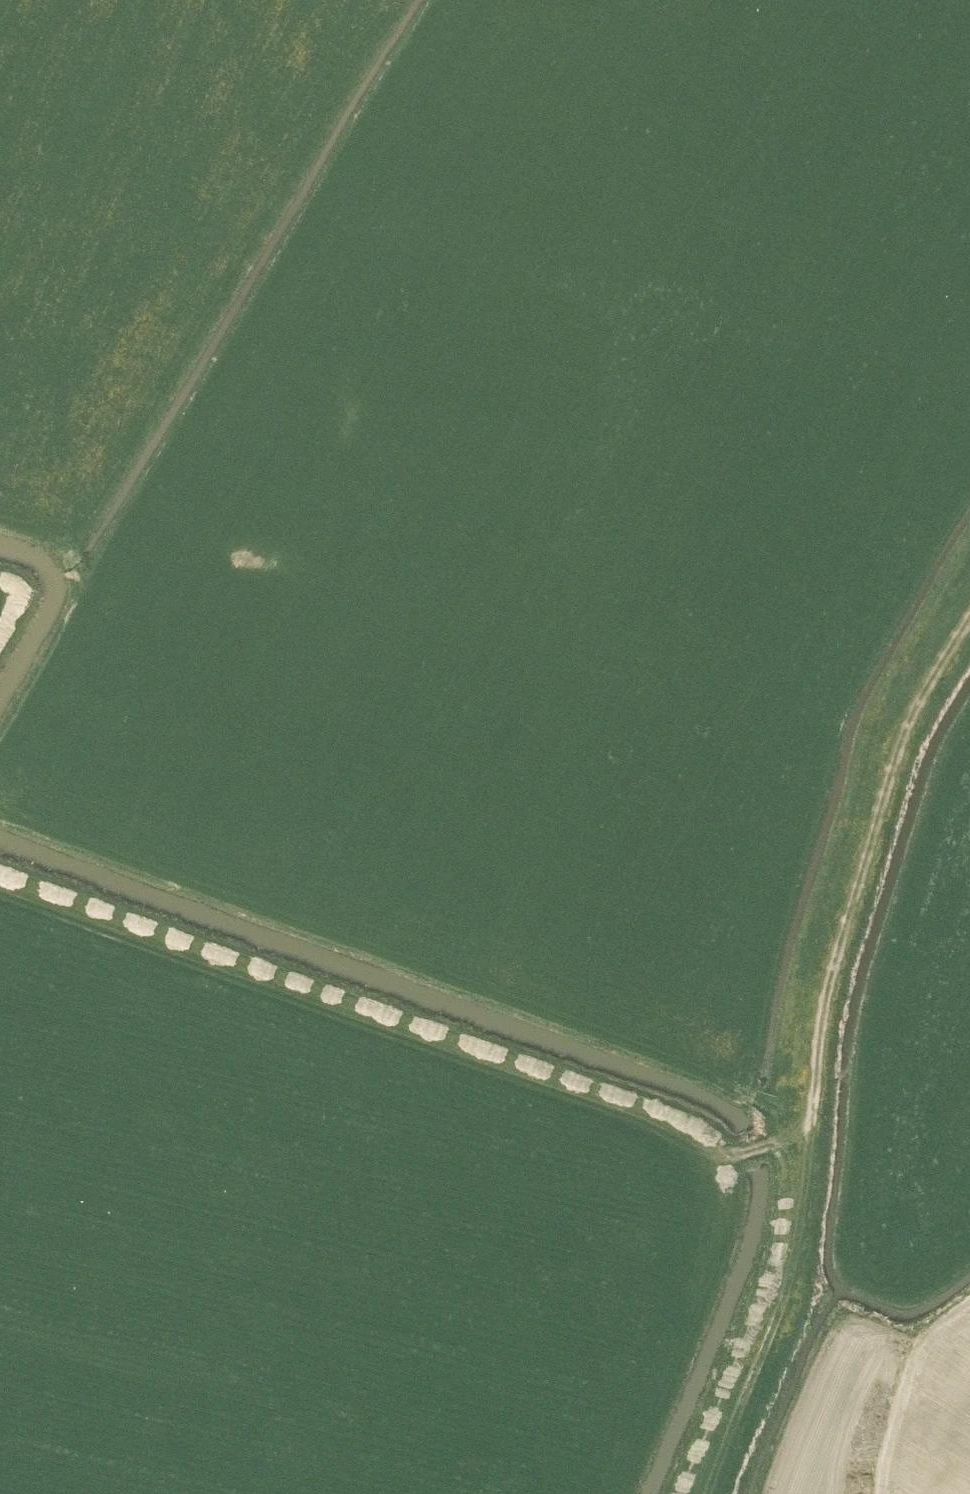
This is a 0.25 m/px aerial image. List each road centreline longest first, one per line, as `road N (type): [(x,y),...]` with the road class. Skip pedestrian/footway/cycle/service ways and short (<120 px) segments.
road 1 (track): [(969,617),(926,686),(870,844),(826,998),(814,1117)]
road 2 (track): [(814,1117),(787,1291),(708,1493)]

